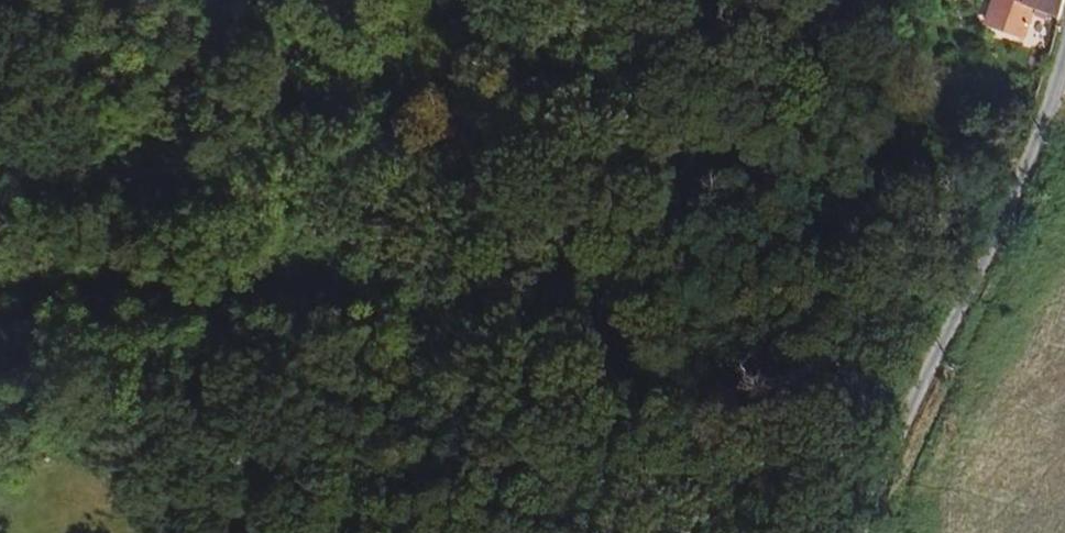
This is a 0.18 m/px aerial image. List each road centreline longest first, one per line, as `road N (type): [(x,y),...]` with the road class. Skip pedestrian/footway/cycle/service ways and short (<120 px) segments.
road 1 (residential): [(1064,59),(1042,130),(878,477),(862,532)]

